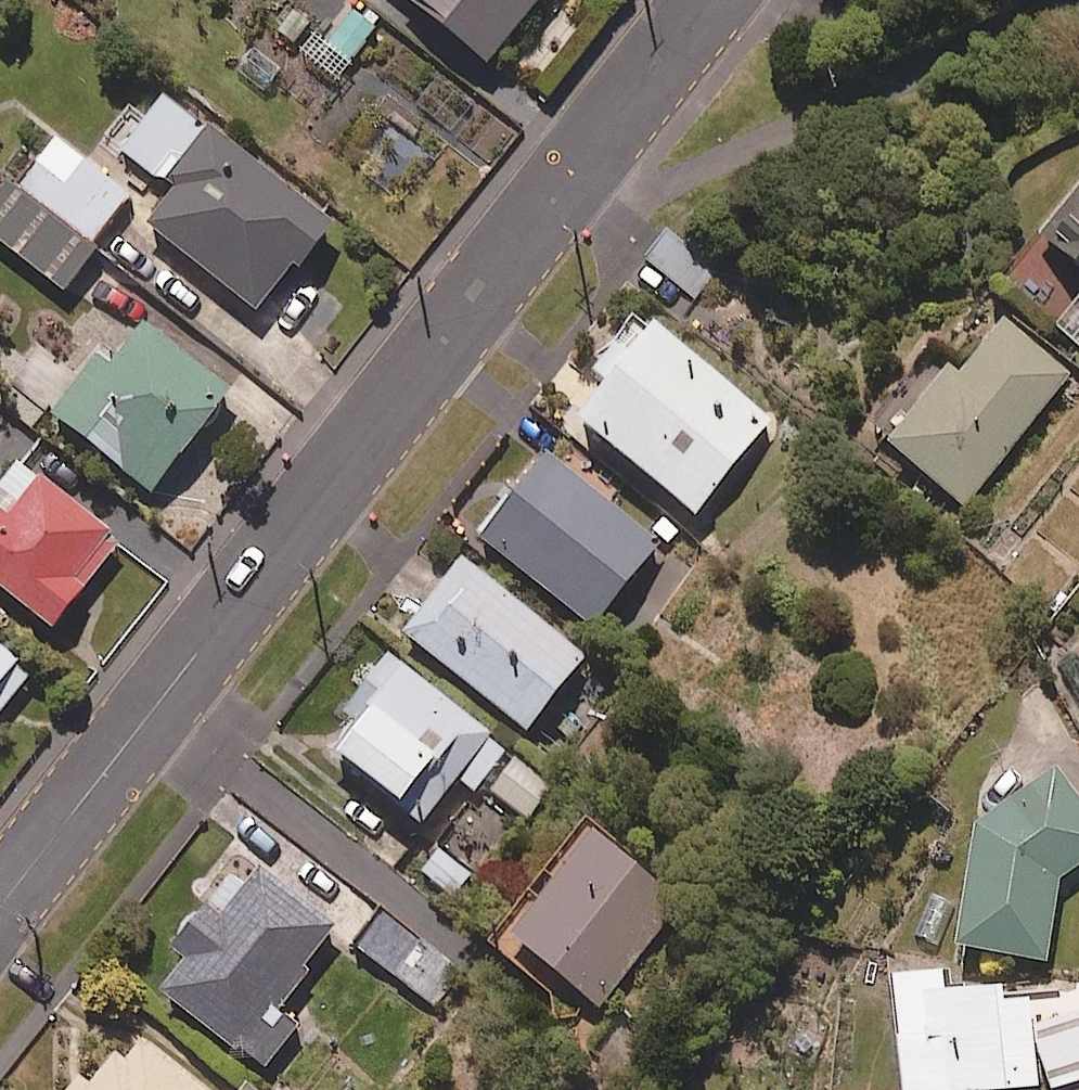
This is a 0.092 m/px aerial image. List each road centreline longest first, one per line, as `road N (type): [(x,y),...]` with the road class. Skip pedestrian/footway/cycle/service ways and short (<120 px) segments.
road 1 (residential): [(0,905),(528,233)]
road 2 (unclassified): [(528,233),(1078,18)]
road 3 (residential): [(528,233),(711,0)]

